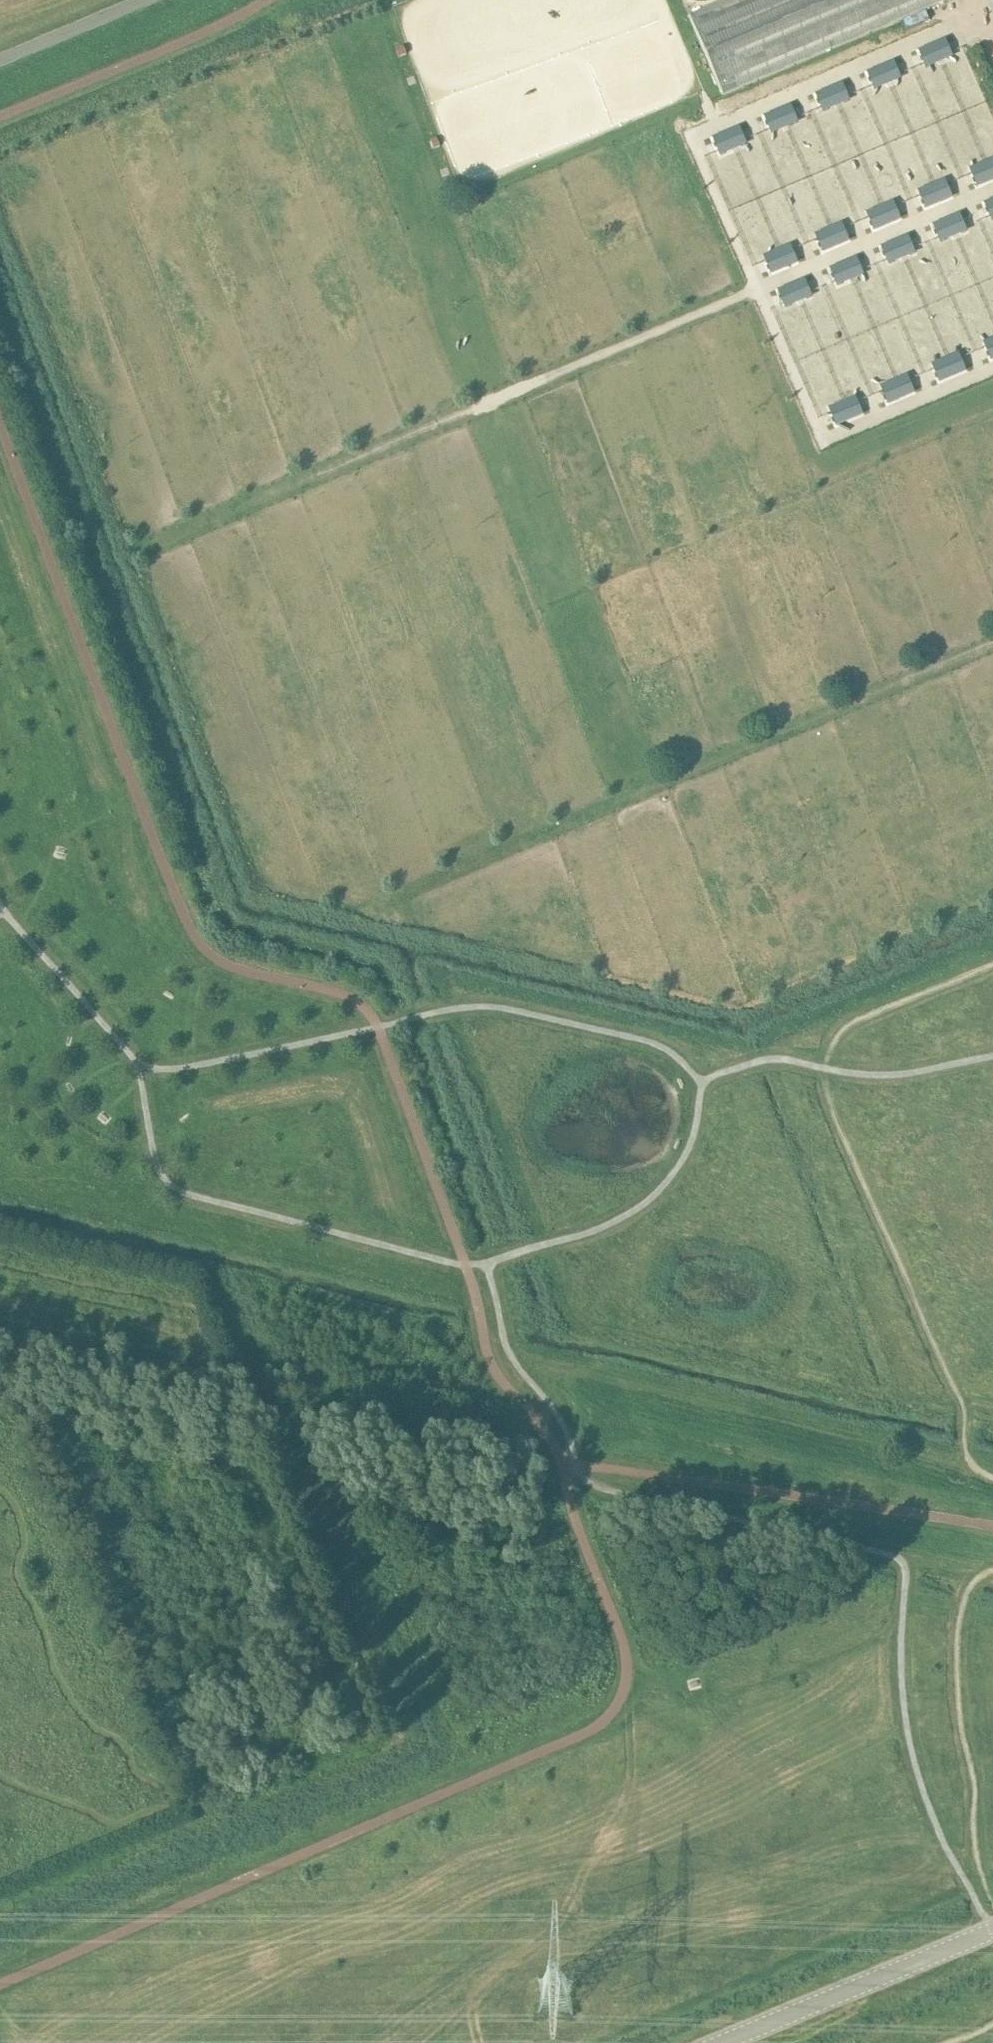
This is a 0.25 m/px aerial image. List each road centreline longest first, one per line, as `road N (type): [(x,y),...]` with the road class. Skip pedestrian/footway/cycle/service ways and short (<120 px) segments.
road 1 (track): [(992,186),(163,536)]
road 2 (unclassified): [(992,1931),(721,2042)]
road 3 (unclassified): [(0,60),(141,0)]

